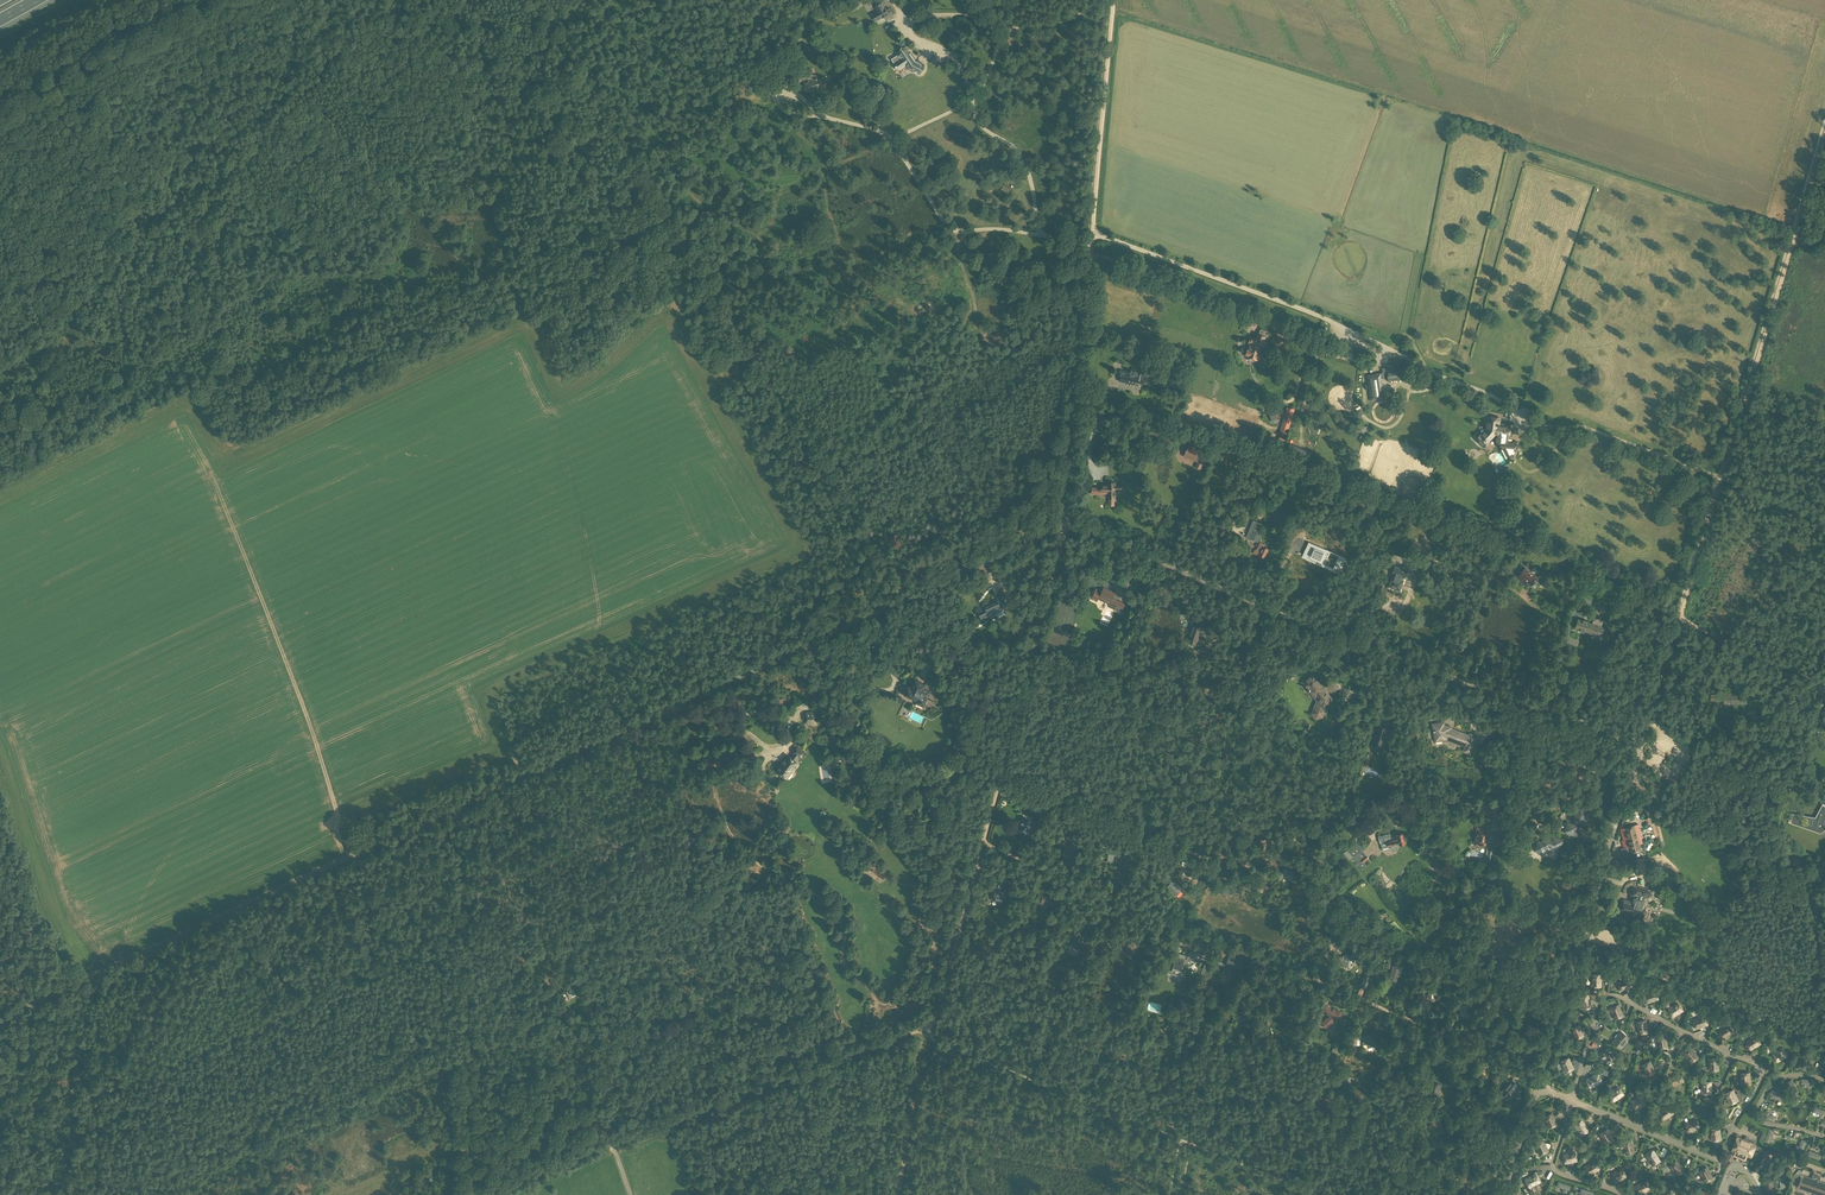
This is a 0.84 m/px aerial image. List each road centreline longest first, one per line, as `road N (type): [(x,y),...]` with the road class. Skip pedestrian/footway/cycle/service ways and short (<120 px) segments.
road 1 (unclassified): [(1542,1075),(1641,745),(1308,625),(1082,527),(1042,536)]
road 2 (track): [(1113,9),(1793,229)]
road 3 (track): [(908,599),(554,36)]
road 4 (unclassified): [(461,805),(1042,536)]
road 5 (track): [(1542,1075),(979,842)]
road 6 (track): [(1795,234),(1641,745)]
road 7 (track): [(1067,524),(1114,0)]
road 8 (track): [(1067,524),(932,1031)]
road 9 (unclassified): [(0,1019),(461,805)]
road 10 (track): [(794,114),(793,133),(825,178),(841,271),(889,394),(909,397),(1057,337)]
road 11 (track): [(932,1031),(480,1194)]
road 12 (track): [(932,1031),(1342,1194)]
road 13 (track): [(801,534),(801,553),(791,564),(509,690),(500,714),(521,779)]
road 14 (track): [(840,266),(771,276),(758,233),(736,227),(691,190),(683,133),(598,0)]
road 15 (unclassified): [(461,805),(475,1194)]
road 16 (track): [(1576,945),(1824,1048)]
road 17 (track): [(0,111),(218,0)]
road 18 (track): [(0,774),(40,903),(73,943),(89,979)]
road 19 (track): [(192,399),(0,486)]
road 20 (track): [(728,217),(893,139)]
road 21 (track): [(682,239),(521,311)]
road 22 (track): [(932,1031),(922,1047),(898,1194)]
road 23 (track): [(1676,619),(1824,685)]
road 24 (track): [(740,46),(785,18),(846,13),(873,0)]
road 25 (track): [(656,0),(729,120)]
road 26 (track): [(991,362),(954,231)]
road 27 (track): [(949,230),(916,232),(842,276)]

